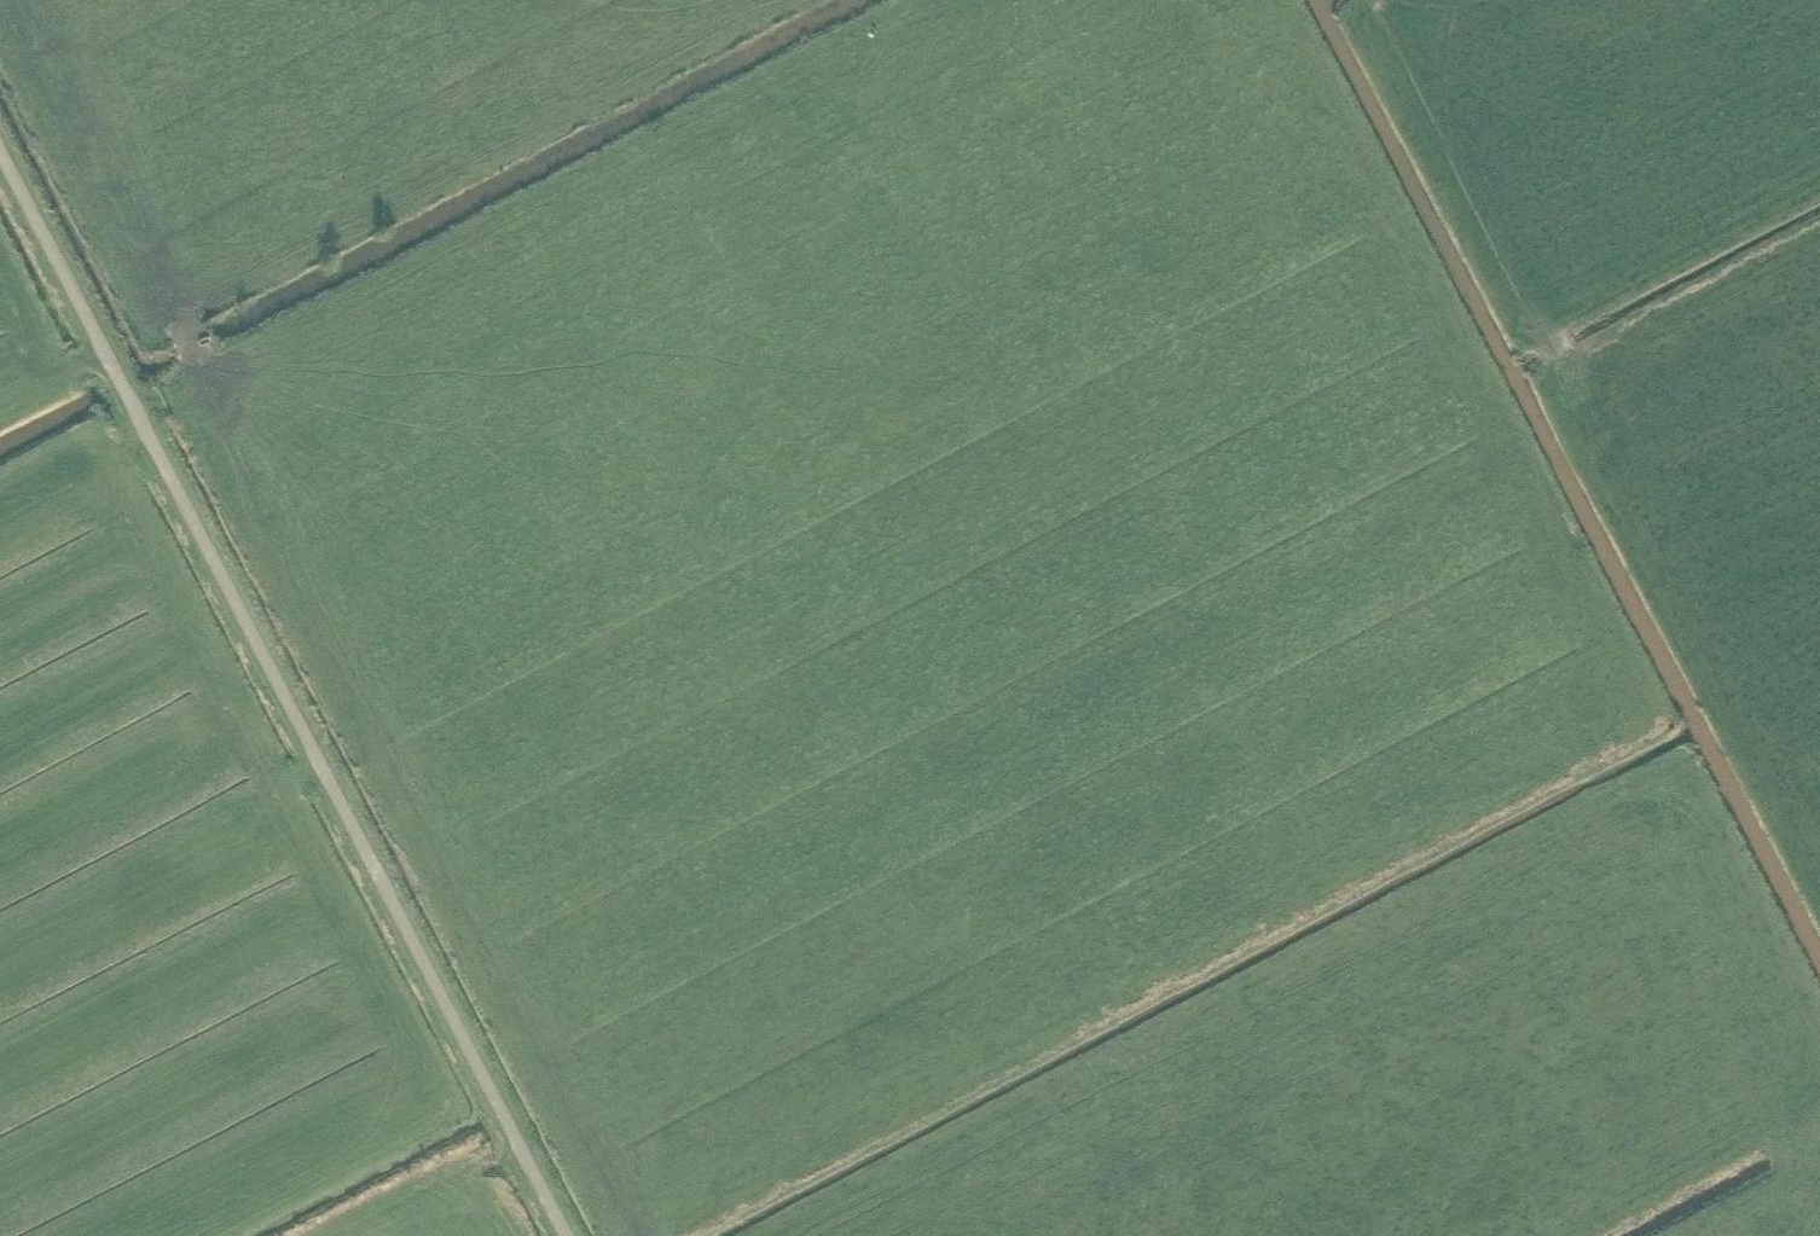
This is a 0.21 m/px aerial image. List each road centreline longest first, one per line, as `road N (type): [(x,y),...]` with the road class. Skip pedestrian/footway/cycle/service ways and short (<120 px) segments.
road 1 (unclassified): [(569,1235),(0,148)]

